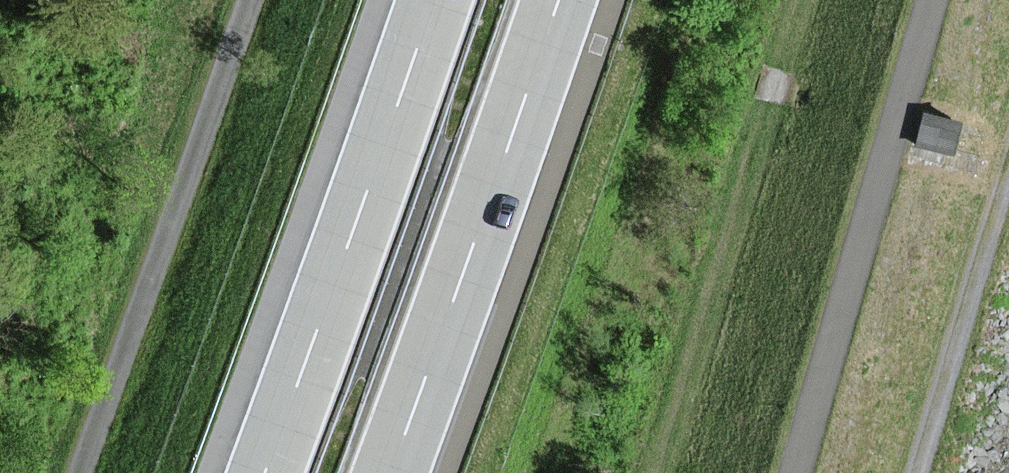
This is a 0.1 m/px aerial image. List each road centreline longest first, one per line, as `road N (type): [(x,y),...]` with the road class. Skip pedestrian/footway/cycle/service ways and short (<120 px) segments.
road 1 (track): [(79,472),(248,0)]
road 2 (motorway): [(428,0),(261,472)]
road 3 (motorway): [(389,472),(553,0)]
road 4 (track): [(932,0),(794,472)]
road 5 (track): [(922,472),(1008,161)]

